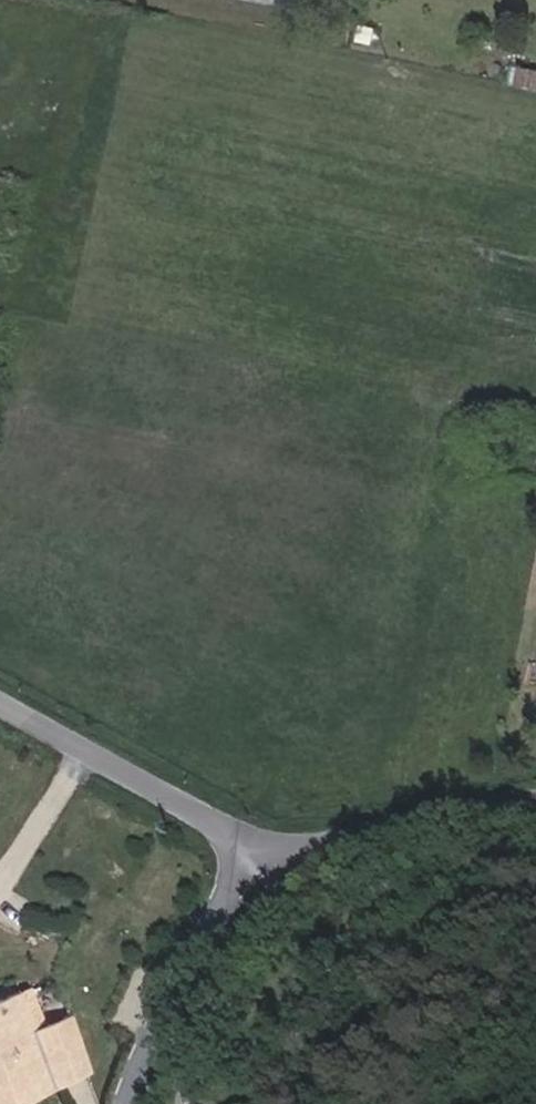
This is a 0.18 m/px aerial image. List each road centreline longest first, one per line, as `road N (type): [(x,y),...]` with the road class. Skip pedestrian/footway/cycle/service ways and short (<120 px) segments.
road 1 (unclassified): [(259,853),(0,708)]
road 2 (unclassified): [(259,853),(375,828),(535,811)]
road 3 (unclassified): [(134,1103),(259,853)]

